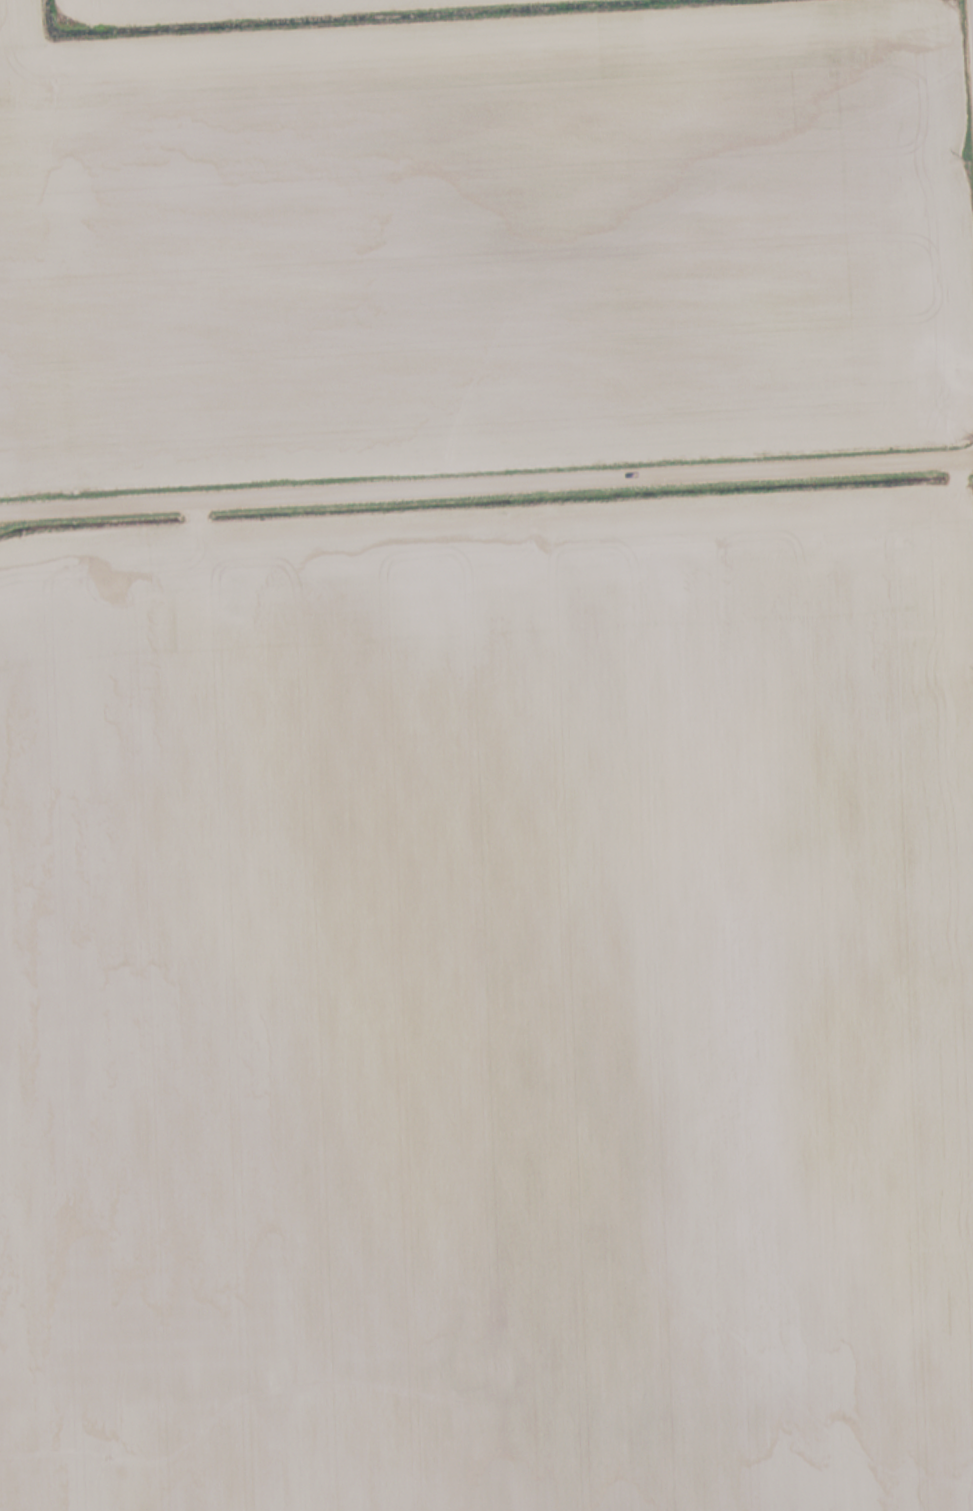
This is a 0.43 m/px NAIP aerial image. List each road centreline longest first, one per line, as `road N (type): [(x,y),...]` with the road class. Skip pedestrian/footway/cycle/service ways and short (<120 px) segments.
road 1 (residential): [(0,511),(972,460)]

